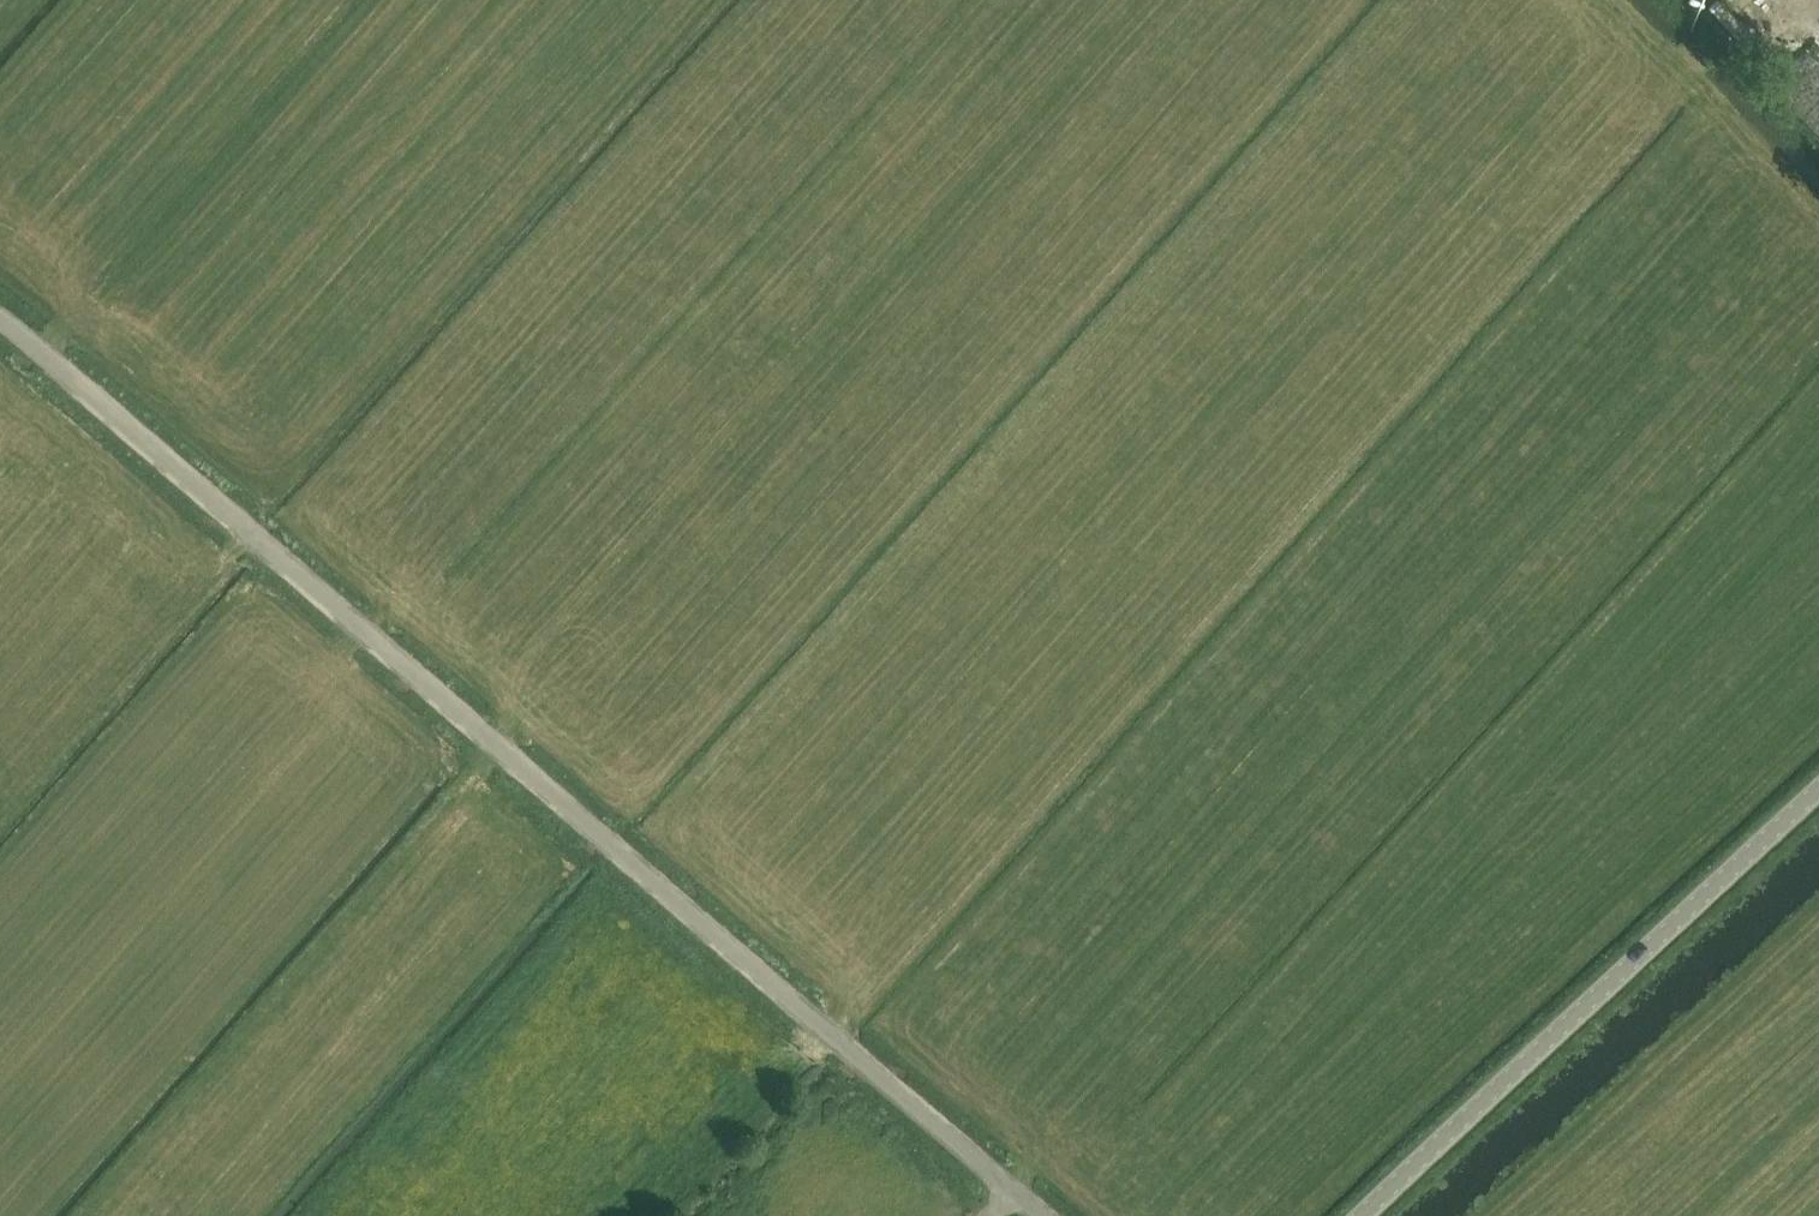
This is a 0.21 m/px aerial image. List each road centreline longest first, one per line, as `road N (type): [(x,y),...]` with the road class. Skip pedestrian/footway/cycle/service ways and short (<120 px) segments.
road 1 (unclassified): [(1044,1215),(0,318)]
road 2 (unclassified): [(1369,1215),(1818,790)]

